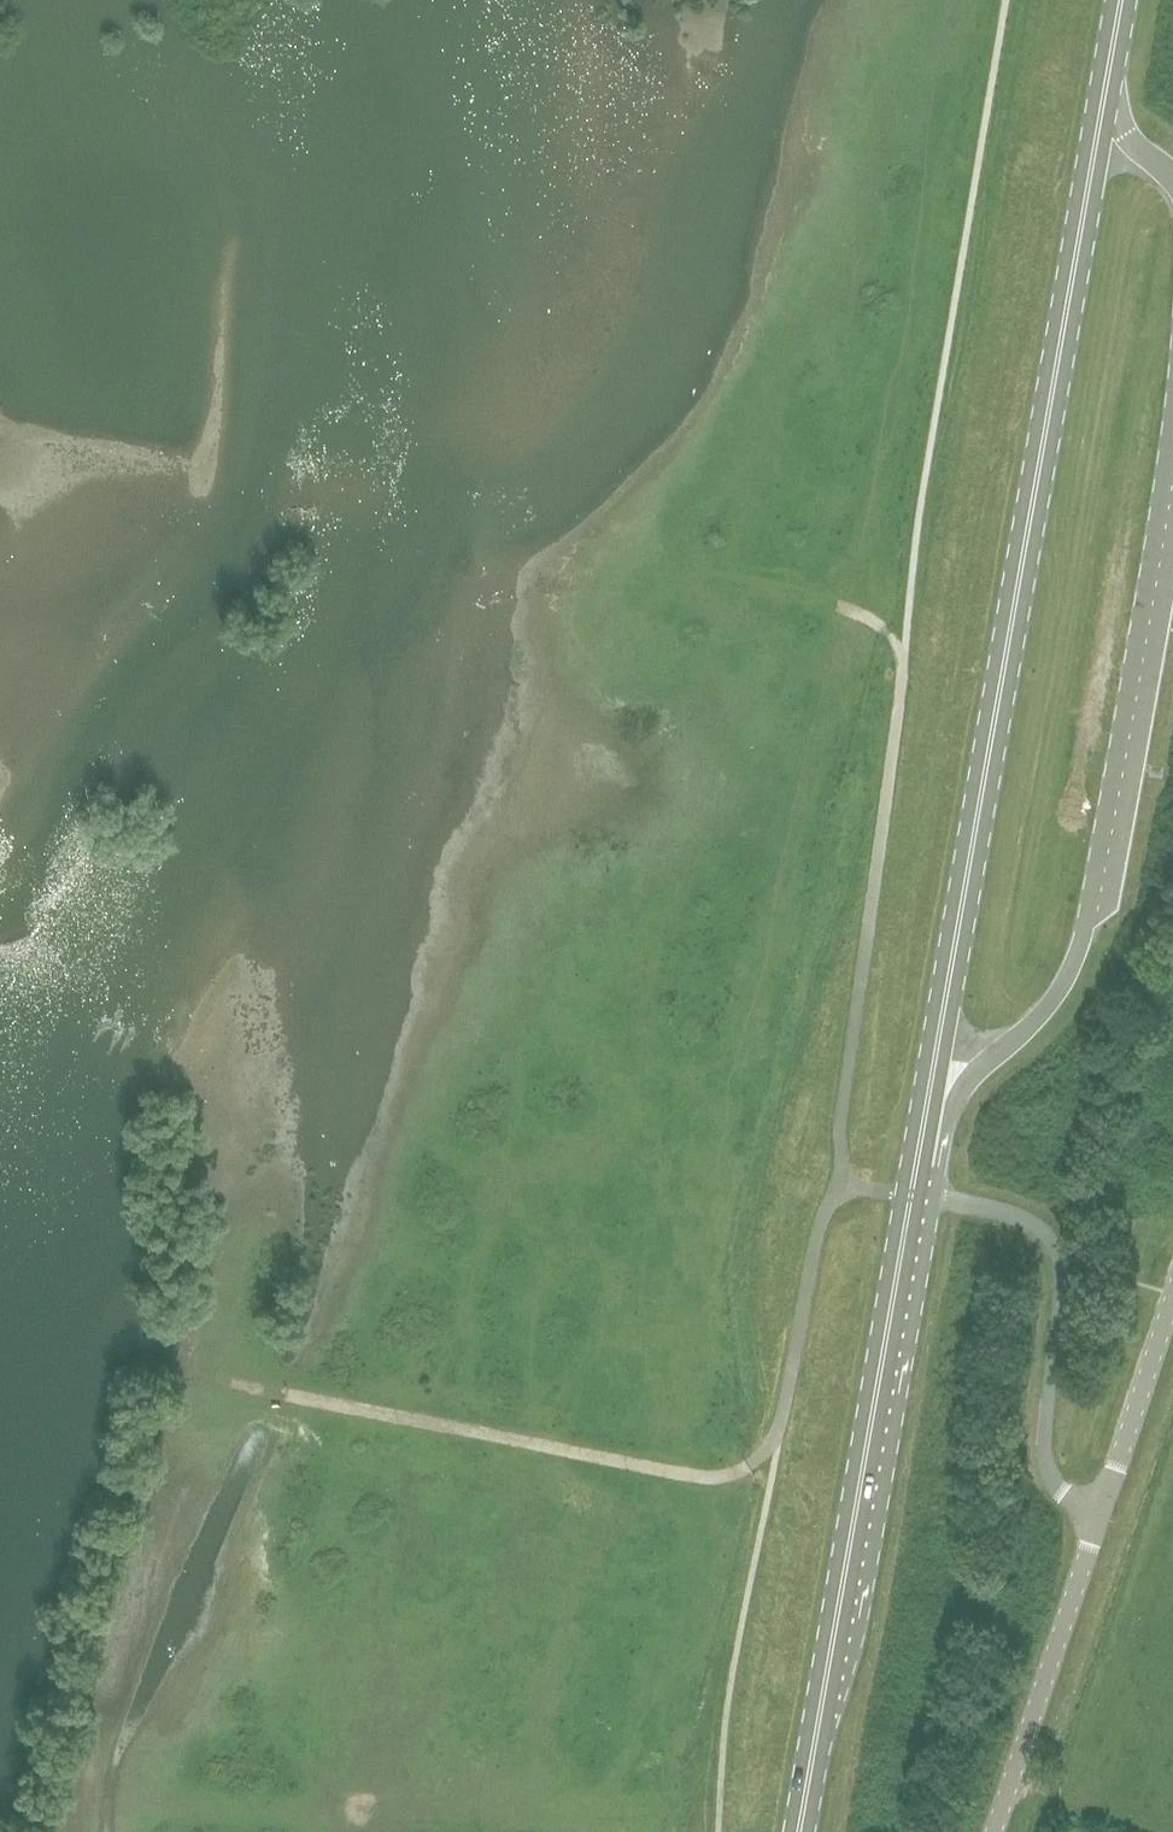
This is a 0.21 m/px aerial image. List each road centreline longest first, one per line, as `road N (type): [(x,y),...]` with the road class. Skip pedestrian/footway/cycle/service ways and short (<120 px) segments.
road 1 (primary): [(911,1194),(1125,0)]
road 2 (primary): [(799,1831),(911,1194)]
road 3 (track): [(781,1434),(743,1470),(707,1475),(293,1394)]
road 4 (unclassified): [(911,1194),(1030,1217),(1054,1239),(1060,1265),(1043,1454),(1051,1479),(1096,1516)]
road 5 (unclassified): [(993,1831),(1096,1516)]
road 6 (unclassified): [(1096,1516),(1172,1319)]

